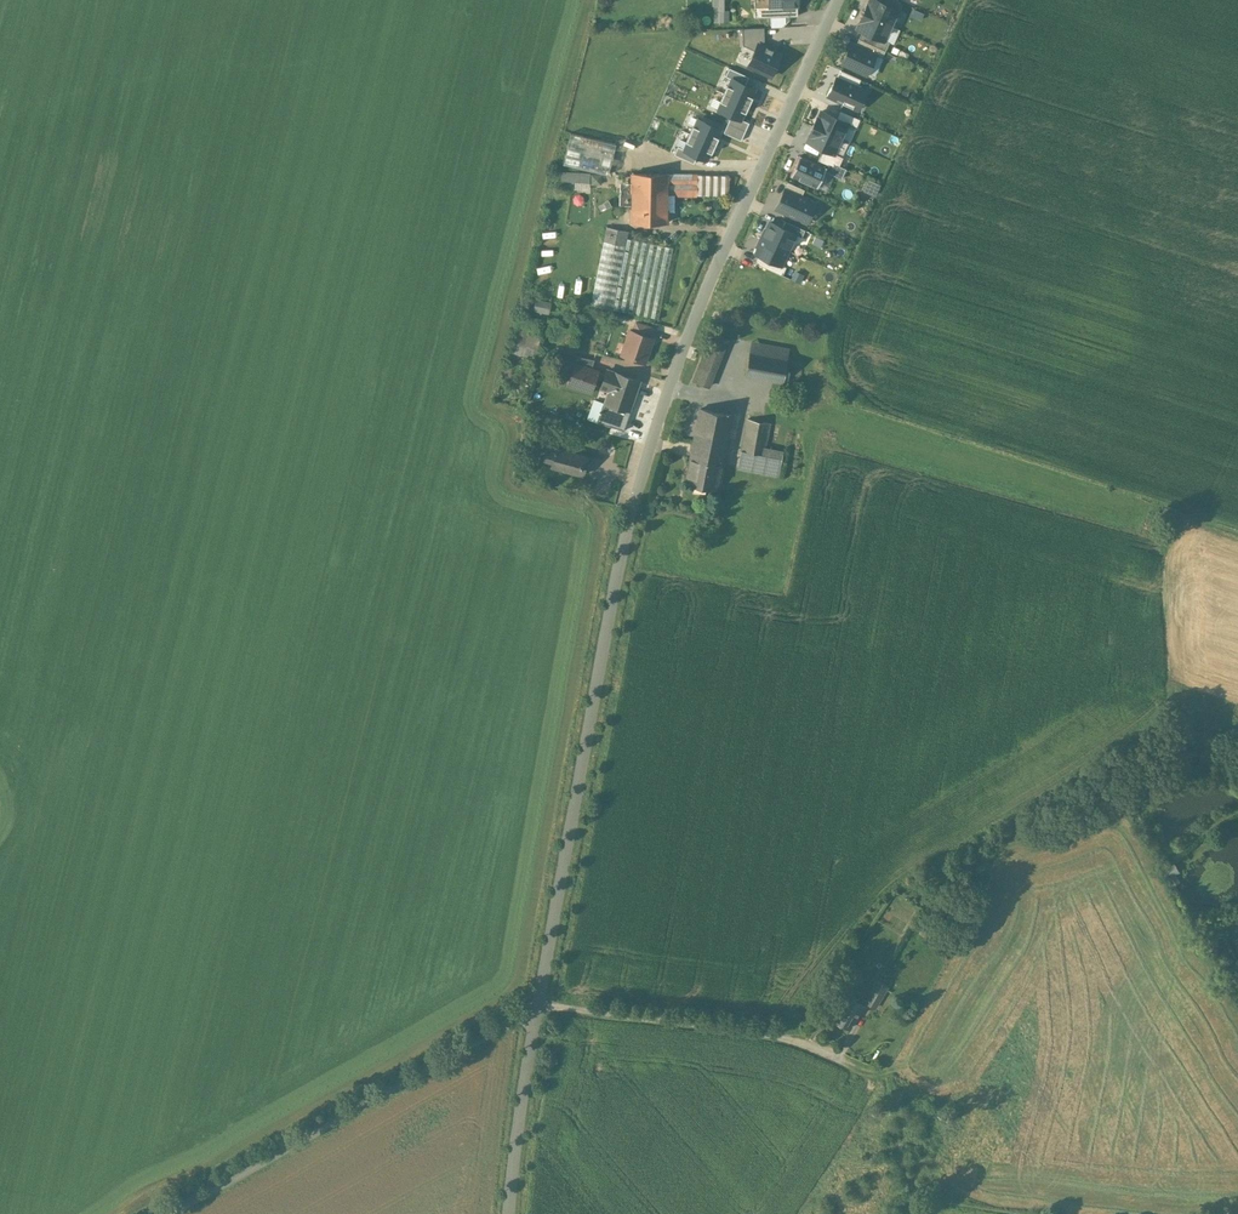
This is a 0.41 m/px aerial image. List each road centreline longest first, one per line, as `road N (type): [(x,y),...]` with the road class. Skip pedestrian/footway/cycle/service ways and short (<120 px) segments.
road 1 (tertiary): [(509,1213),(565,851),(641,481),(727,241),(836,0)]
road 2 (track): [(174,1213),(537,1006)]

